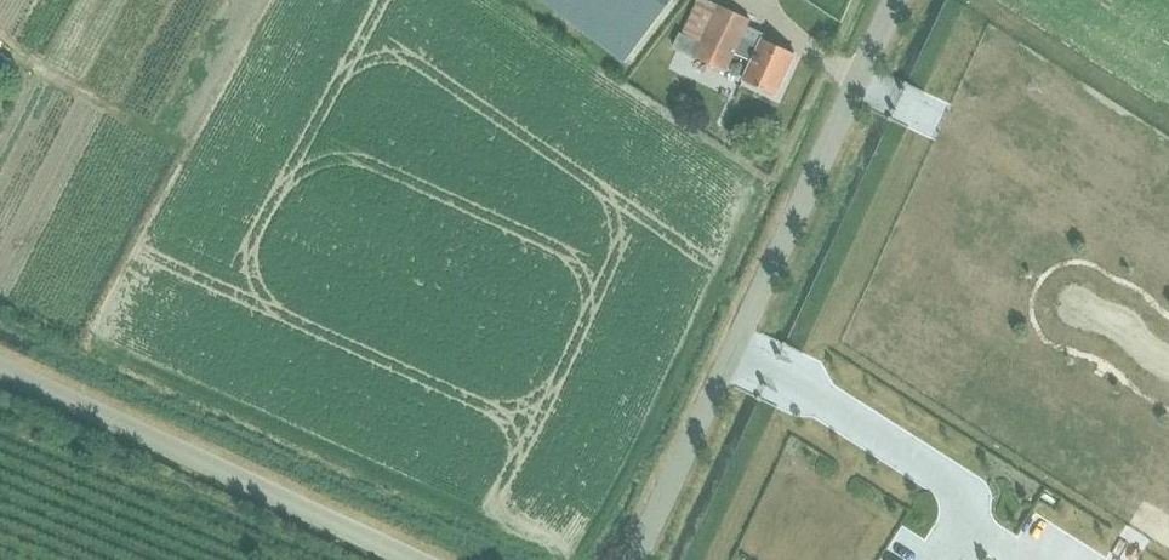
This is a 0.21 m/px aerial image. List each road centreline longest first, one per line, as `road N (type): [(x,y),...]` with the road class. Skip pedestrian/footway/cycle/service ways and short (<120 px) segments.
road 1 (residential): [(896,0),(632,559)]
road 2 (residential): [(420,559),(0,366)]

